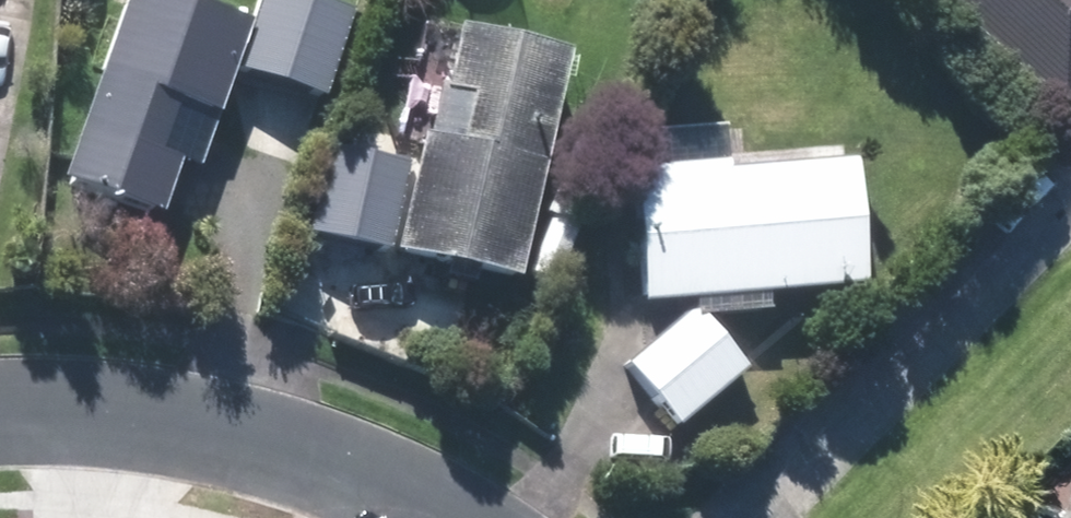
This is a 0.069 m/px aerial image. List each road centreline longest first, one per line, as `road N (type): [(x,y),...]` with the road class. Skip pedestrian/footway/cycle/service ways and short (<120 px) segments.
road 1 (residential): [(438,517),(253,438),(0,414)]

